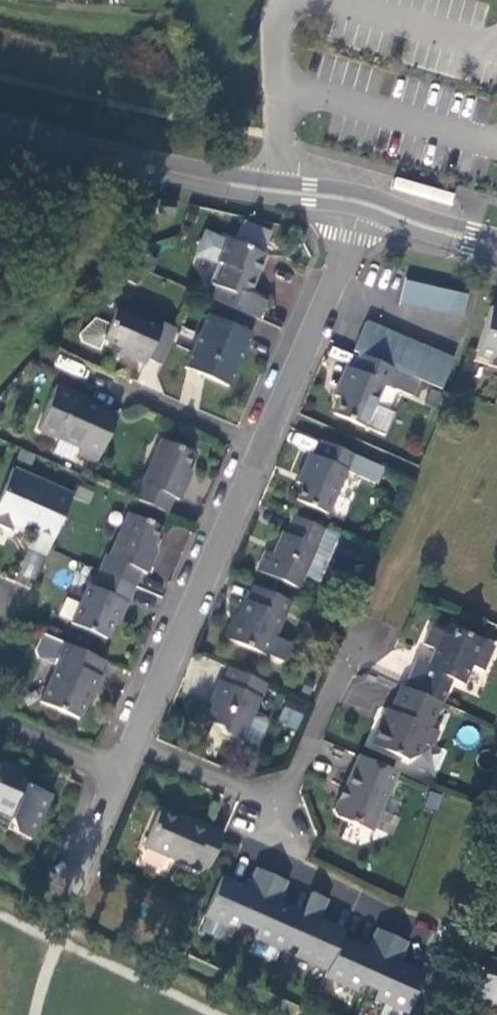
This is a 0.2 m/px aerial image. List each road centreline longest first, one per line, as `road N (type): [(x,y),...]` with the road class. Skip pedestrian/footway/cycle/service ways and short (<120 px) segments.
road 1 (tertiary): [(0,128),(211,181),(365,202)]
road 2 (residential): [(134,743),(259,452)]
road 3 (residential): [(259,452),(365,202)]
road 4 (residential): [(269,803),(343,648),(383,629)]
road 5 (residential): [(269,803),(306,862),(431,932)]
road 6 (residential): [(259,452),(102,390)]
road 7 (residential): [(134,743),(269,803)]
road 8 (residential): [(67,906),(123,776)]
road 9 (tertiary): [(365,202),(496,245)]
road 10 (residential): [(123,776),(0,726)]

